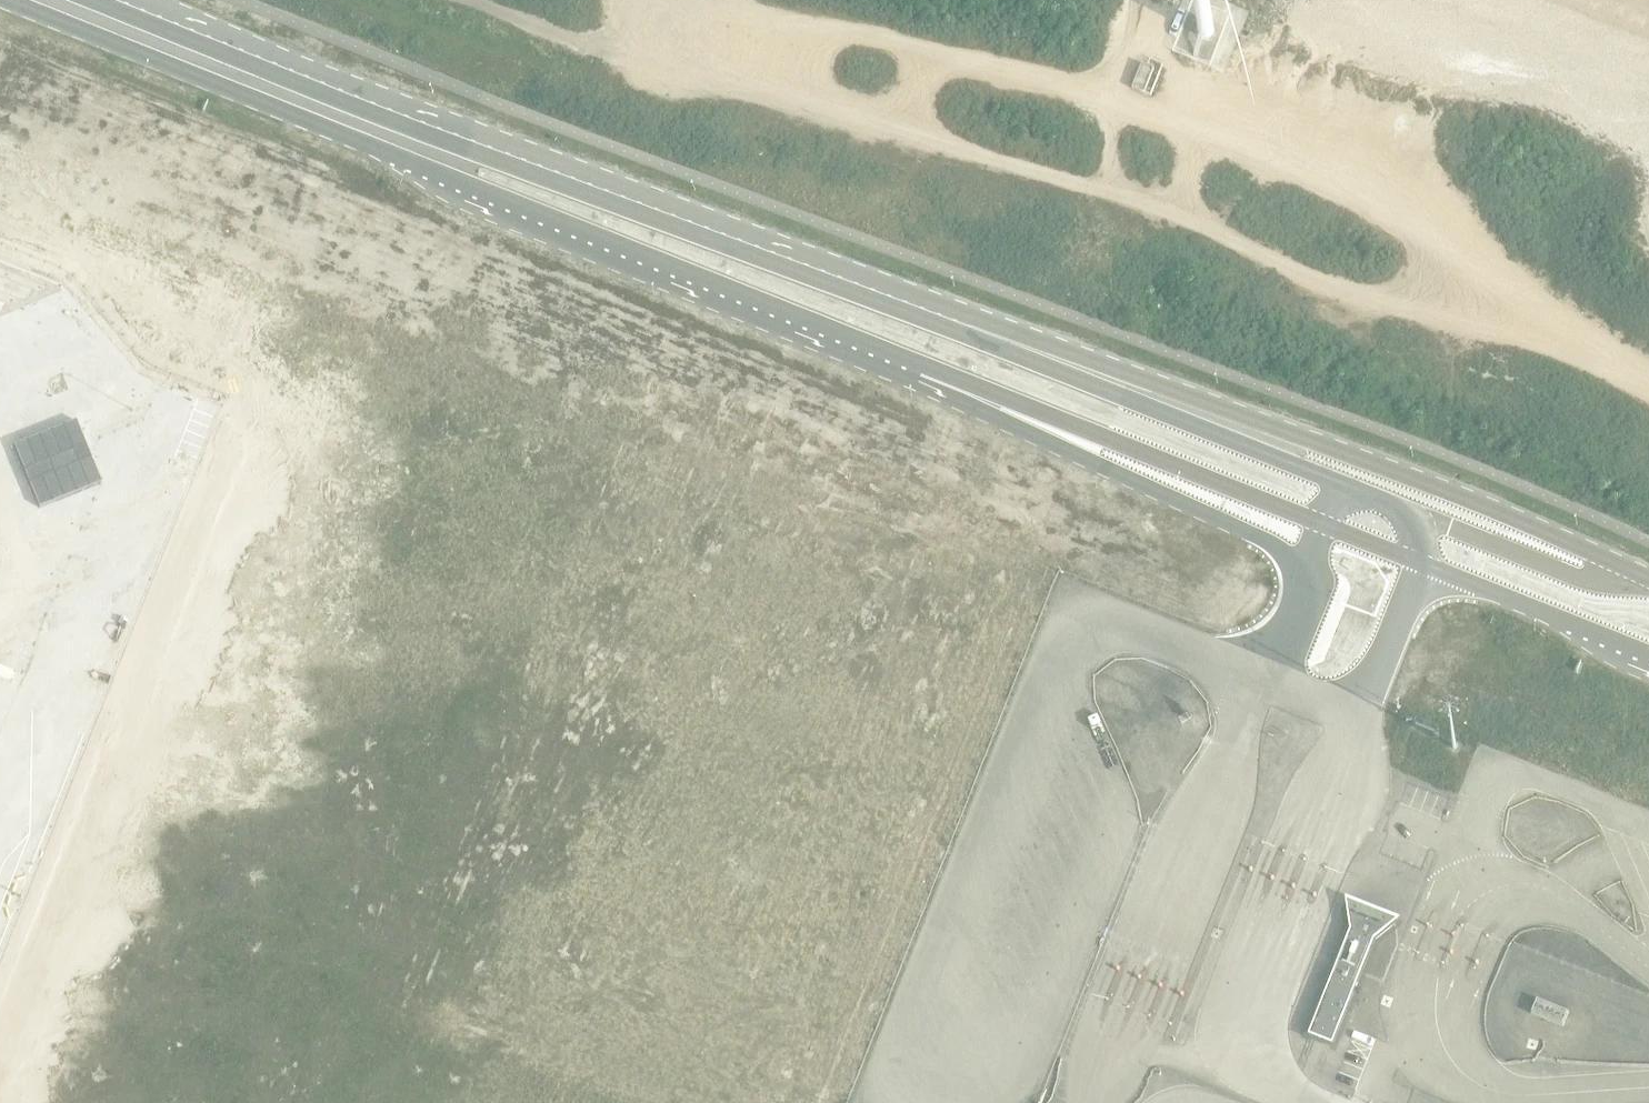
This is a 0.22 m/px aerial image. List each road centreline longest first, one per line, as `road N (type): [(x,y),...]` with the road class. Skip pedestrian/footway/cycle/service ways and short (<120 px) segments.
road 1 (secondary): [(8,0),(1648,655)]
road 2 (secondary): [(1648,585),(1537,529),(1373,468),(1187,407),(92,0)]
road 3 (track): [(1648,375),(692,16)]
road 4 (unclassified): [(86,254),(129,257),(212,285),(221,305),(215,340),(184,356),(148,348)]

